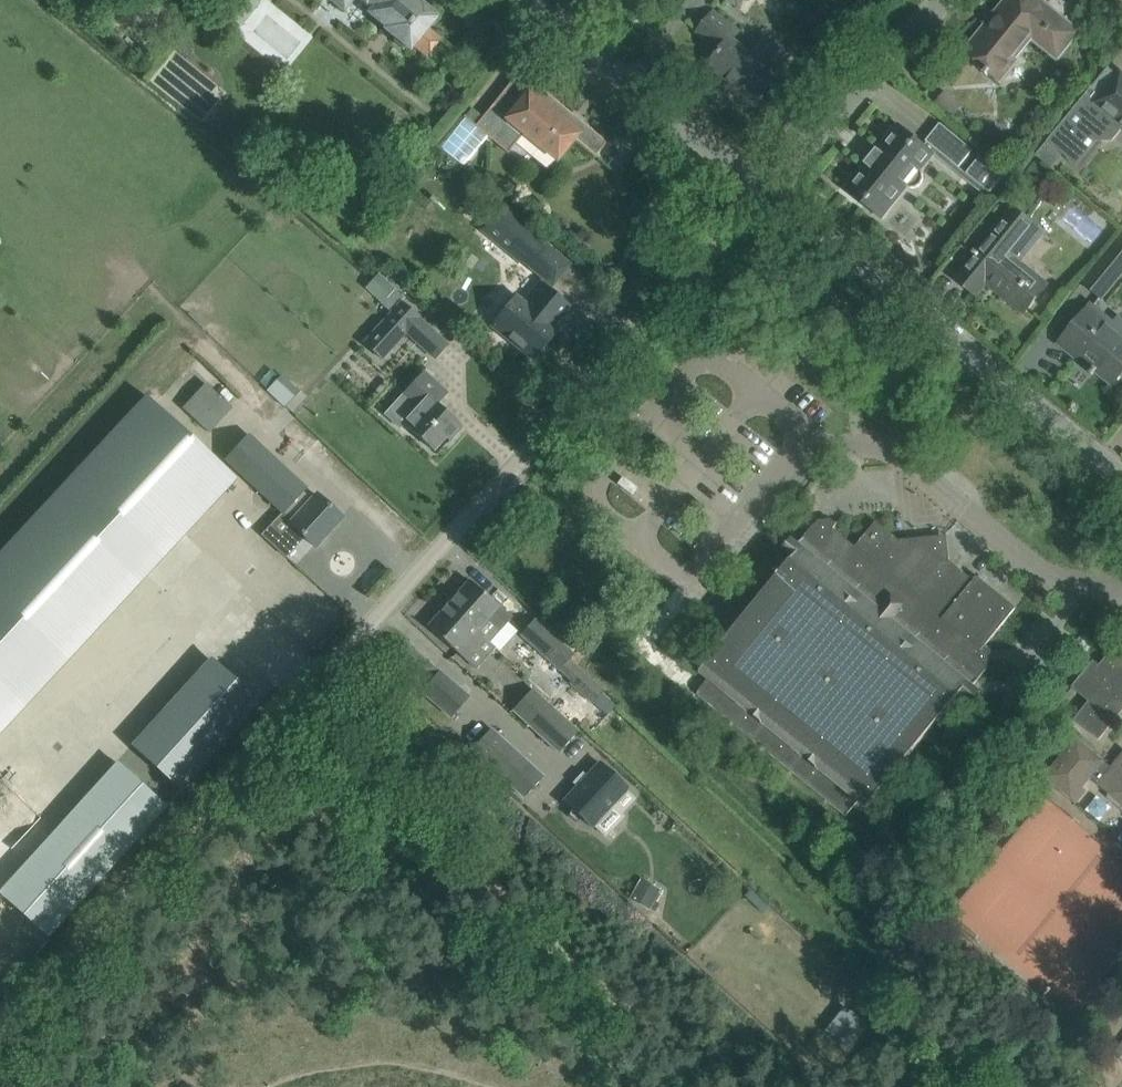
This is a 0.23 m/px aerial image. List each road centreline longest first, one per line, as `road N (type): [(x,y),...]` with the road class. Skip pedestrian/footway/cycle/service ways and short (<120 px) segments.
road 1 (residential): [(333,652),(764,190)]
road 2 (track): [(0,1026),(333,652)]
road 3 (unclassified): [(1121,482),(764,190)]
road 4 (unclassified): [(764,190),(531,0)]
road 5 (residential): [(764,190),(946,0)]

